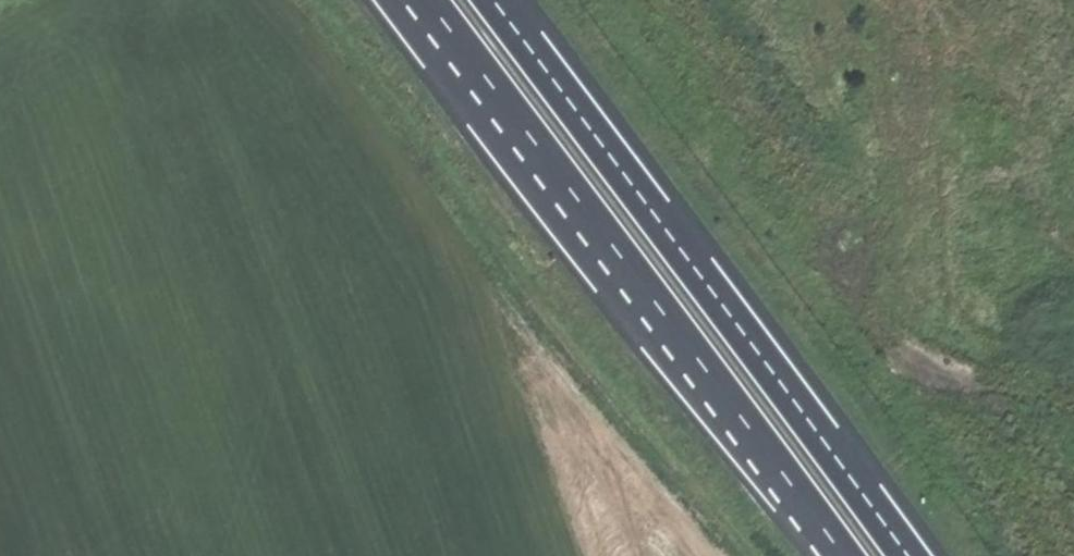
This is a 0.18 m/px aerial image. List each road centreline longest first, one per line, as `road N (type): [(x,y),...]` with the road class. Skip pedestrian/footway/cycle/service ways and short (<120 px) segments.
road 1 (track): [(748,555),(305,0)]
road 2 (trunk): [(426,0),(845,555)]
road 3 (trunk): [(909,555),(493,0)]

